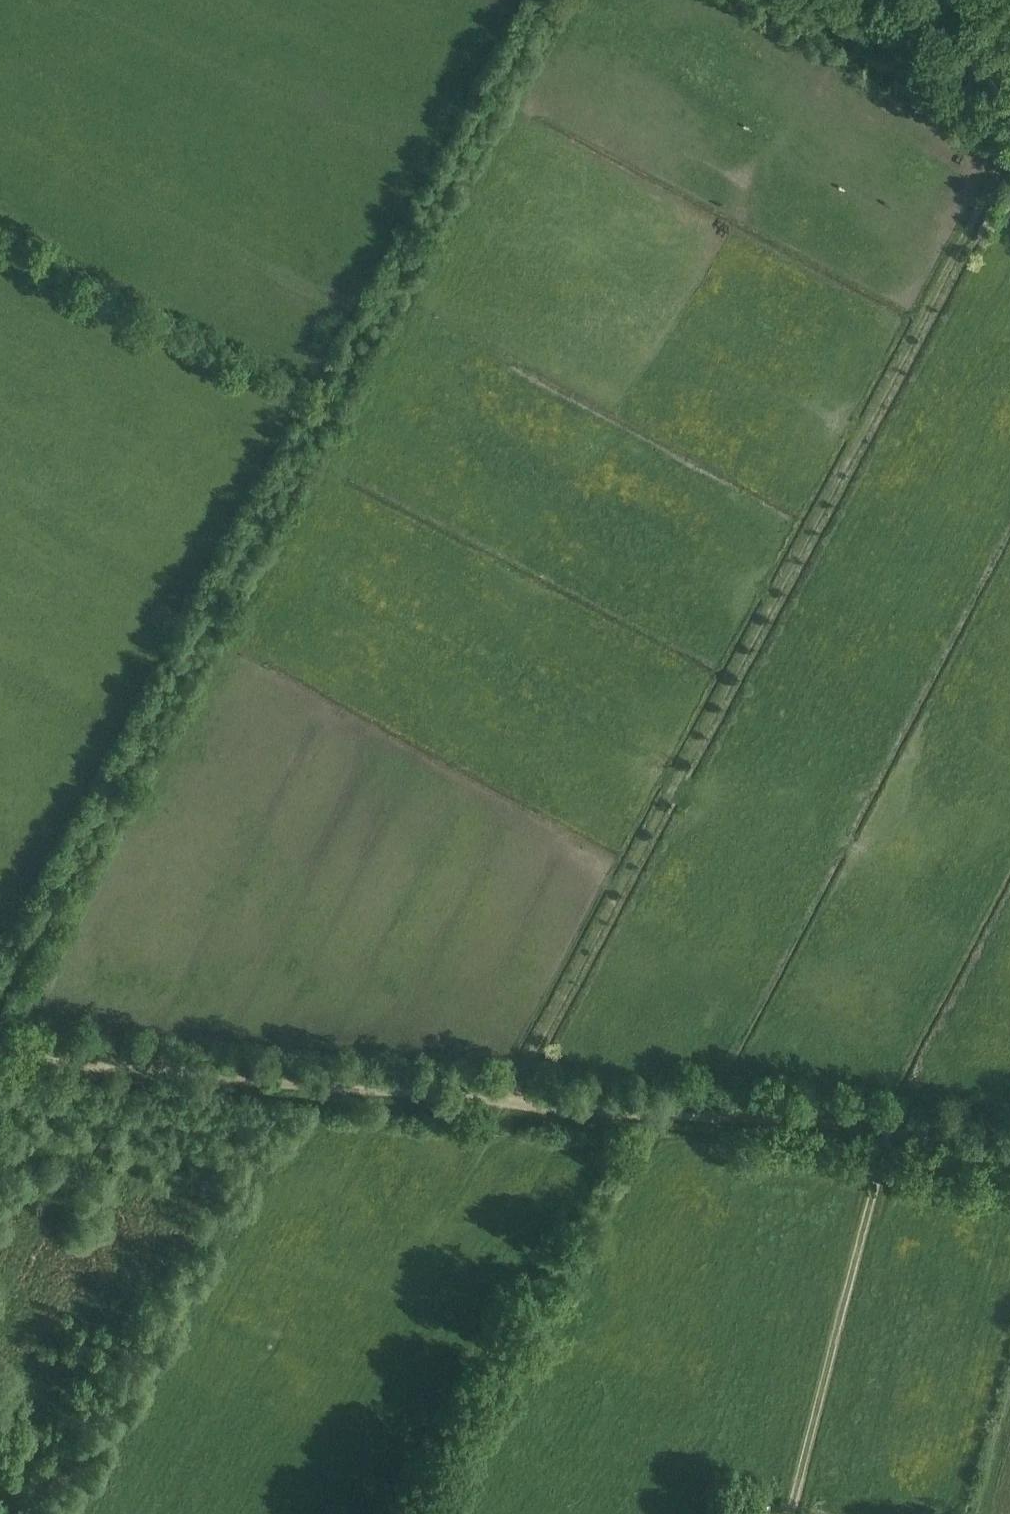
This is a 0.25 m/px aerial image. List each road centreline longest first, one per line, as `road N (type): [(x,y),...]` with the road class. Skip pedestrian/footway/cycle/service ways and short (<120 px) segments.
road 1 (track): [(1009,158),(509,1098)]
road 2 (track): [(1009,1142),(71,1060),(0,1040)]

